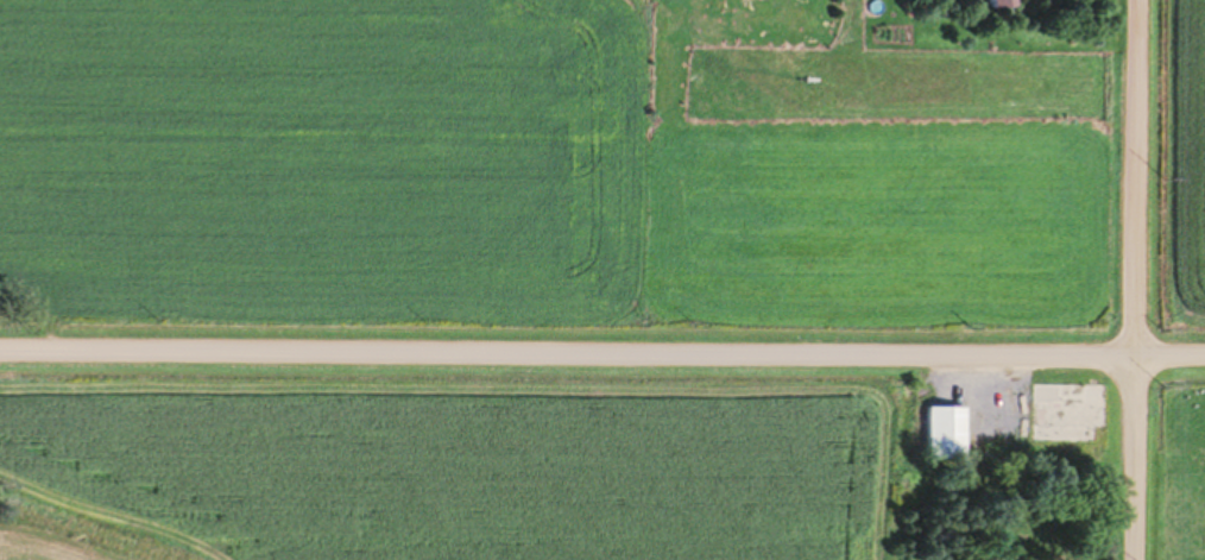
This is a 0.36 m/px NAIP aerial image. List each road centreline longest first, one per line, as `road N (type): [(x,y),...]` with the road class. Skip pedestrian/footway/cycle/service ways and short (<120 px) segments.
road 1 (residential): [(0,351),(1204,353)]
road 2 (residential): [(1138,559),(1142,0)]

